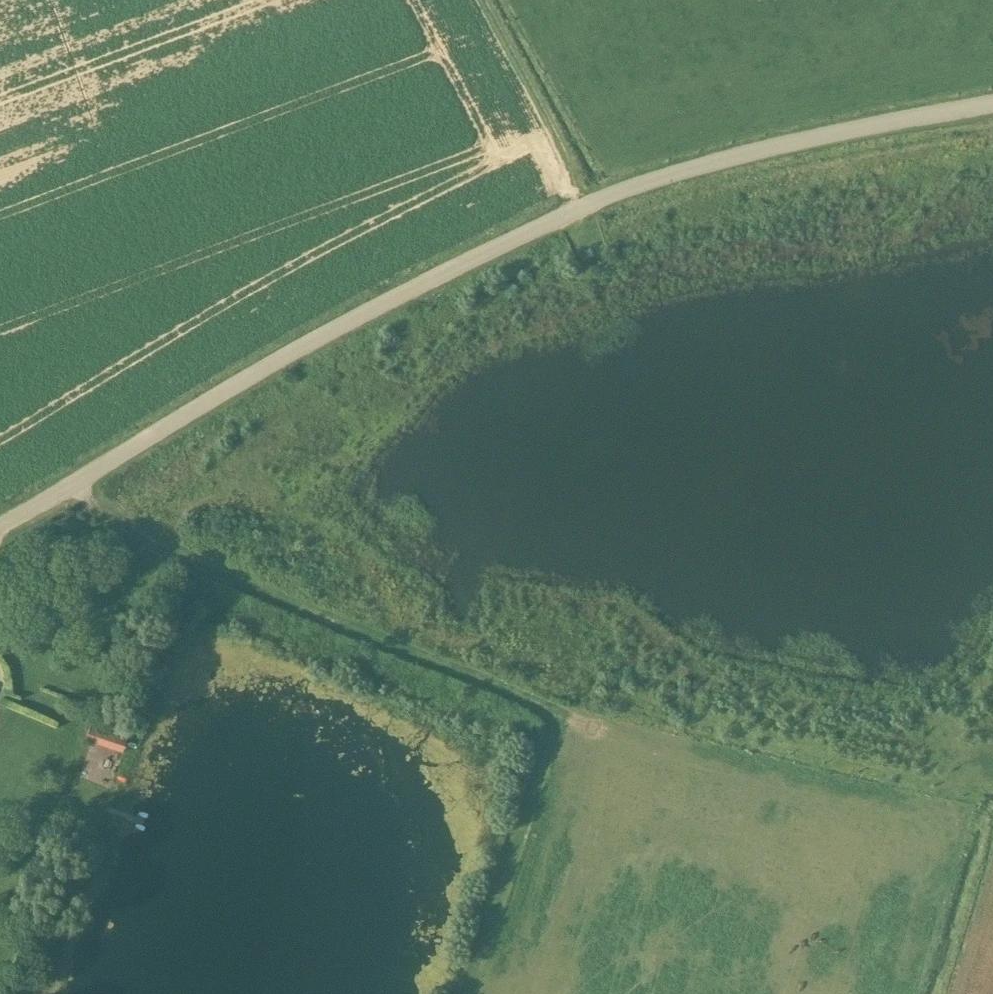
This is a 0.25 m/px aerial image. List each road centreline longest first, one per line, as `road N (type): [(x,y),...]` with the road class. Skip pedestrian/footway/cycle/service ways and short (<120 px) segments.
road 1 (tertiary): [(0,523),(248,375),(603,196),(822,134),(992,102)]

